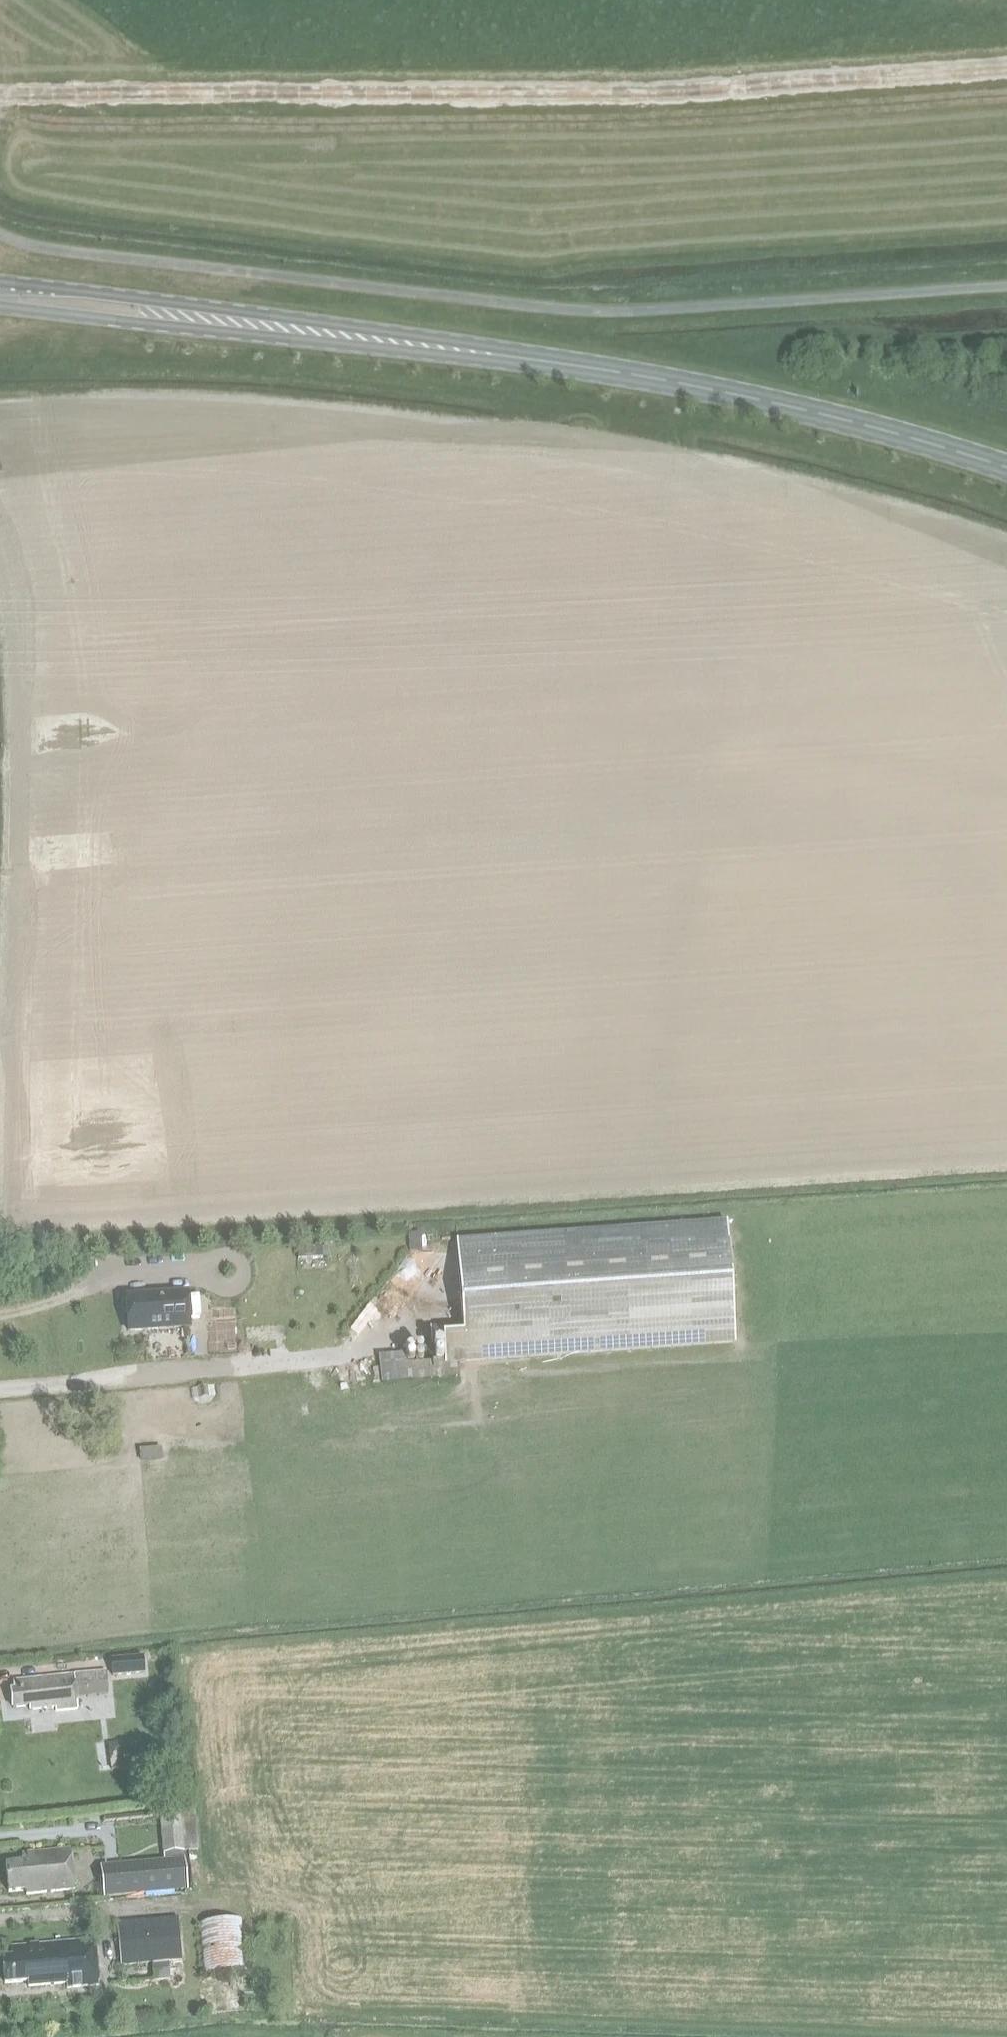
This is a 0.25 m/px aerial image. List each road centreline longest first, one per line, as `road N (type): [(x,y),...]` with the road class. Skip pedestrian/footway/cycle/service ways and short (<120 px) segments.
road 1 (primary): [(1006,466),(830,416),(640,375),(0,294)]
road 2 (track): [(1006,289),(604,313),(44,248),(0,234)]

